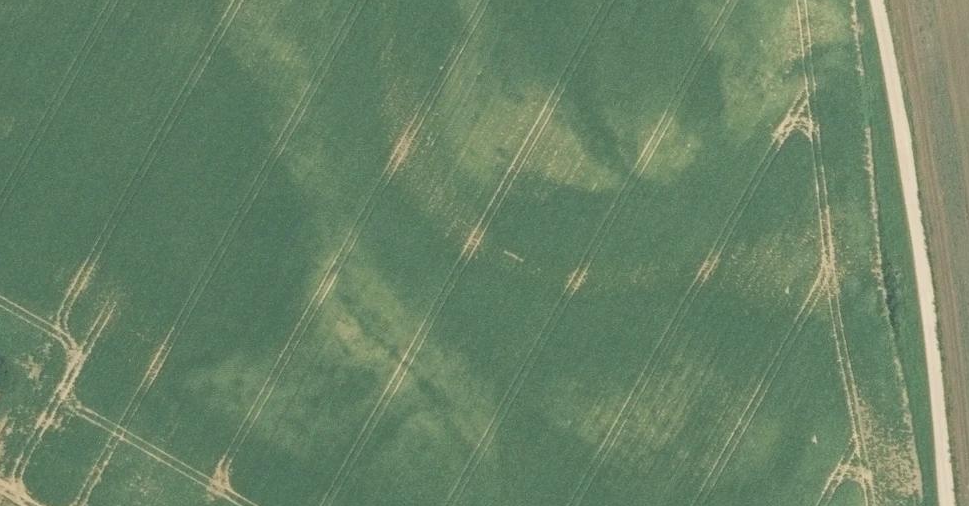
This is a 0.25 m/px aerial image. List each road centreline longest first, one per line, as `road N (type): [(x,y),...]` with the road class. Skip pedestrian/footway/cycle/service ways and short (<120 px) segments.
road 1 (track): [(866,0),(945,505)]

